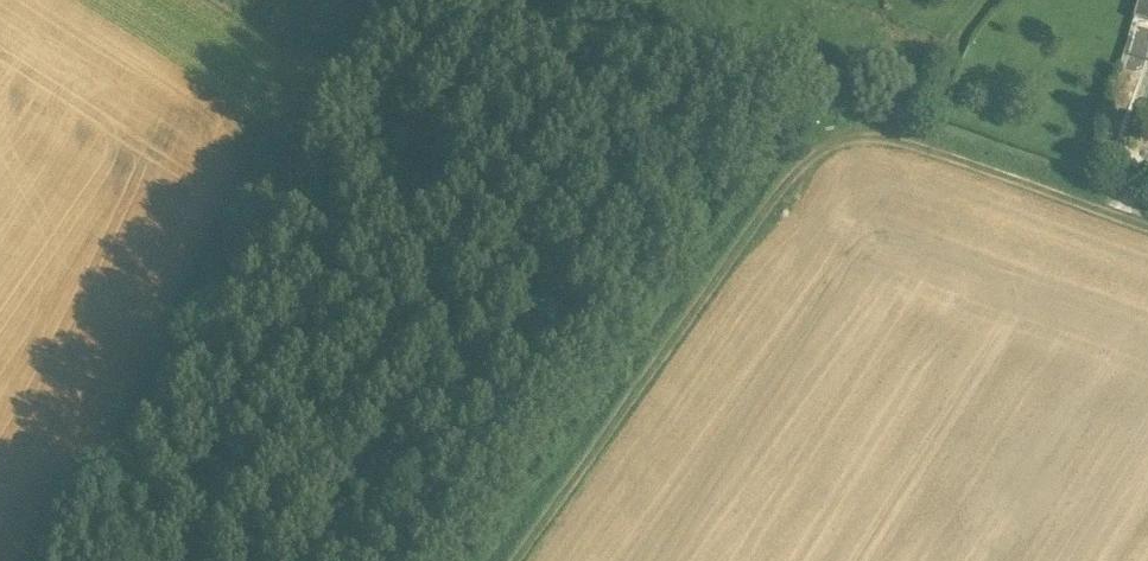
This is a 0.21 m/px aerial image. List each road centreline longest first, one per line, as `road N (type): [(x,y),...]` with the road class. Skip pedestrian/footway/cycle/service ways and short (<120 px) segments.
road 1 (track): [(518,560),(821,145),(859,129),(912,131),(1147,217)]
road 2 (track): [(988,0),(946,57),(912,131)]

